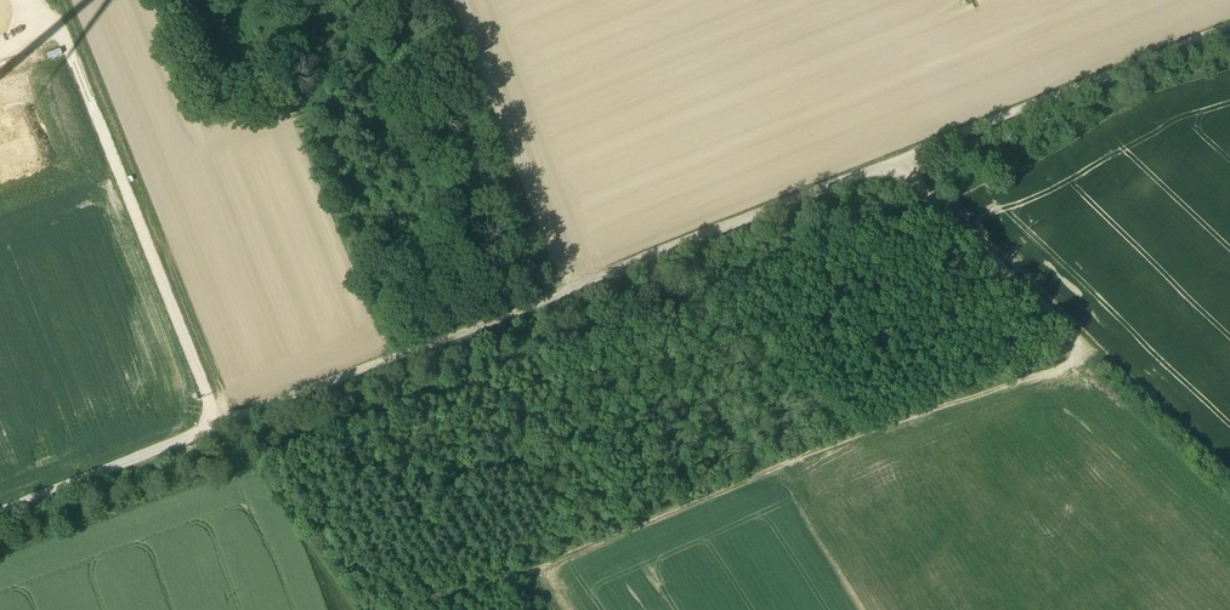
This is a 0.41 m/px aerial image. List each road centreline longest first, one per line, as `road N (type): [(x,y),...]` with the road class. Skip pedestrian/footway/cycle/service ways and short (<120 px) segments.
road 1 (track): [(0,514),(902,159),(1086,345),(1084,360),(931,410)]
road 2 (track): [(450,609),(931,410)]
road 3 (track): [(1229,29),(902,159)]
road 4 (track): [(118,173),(222,426)]

